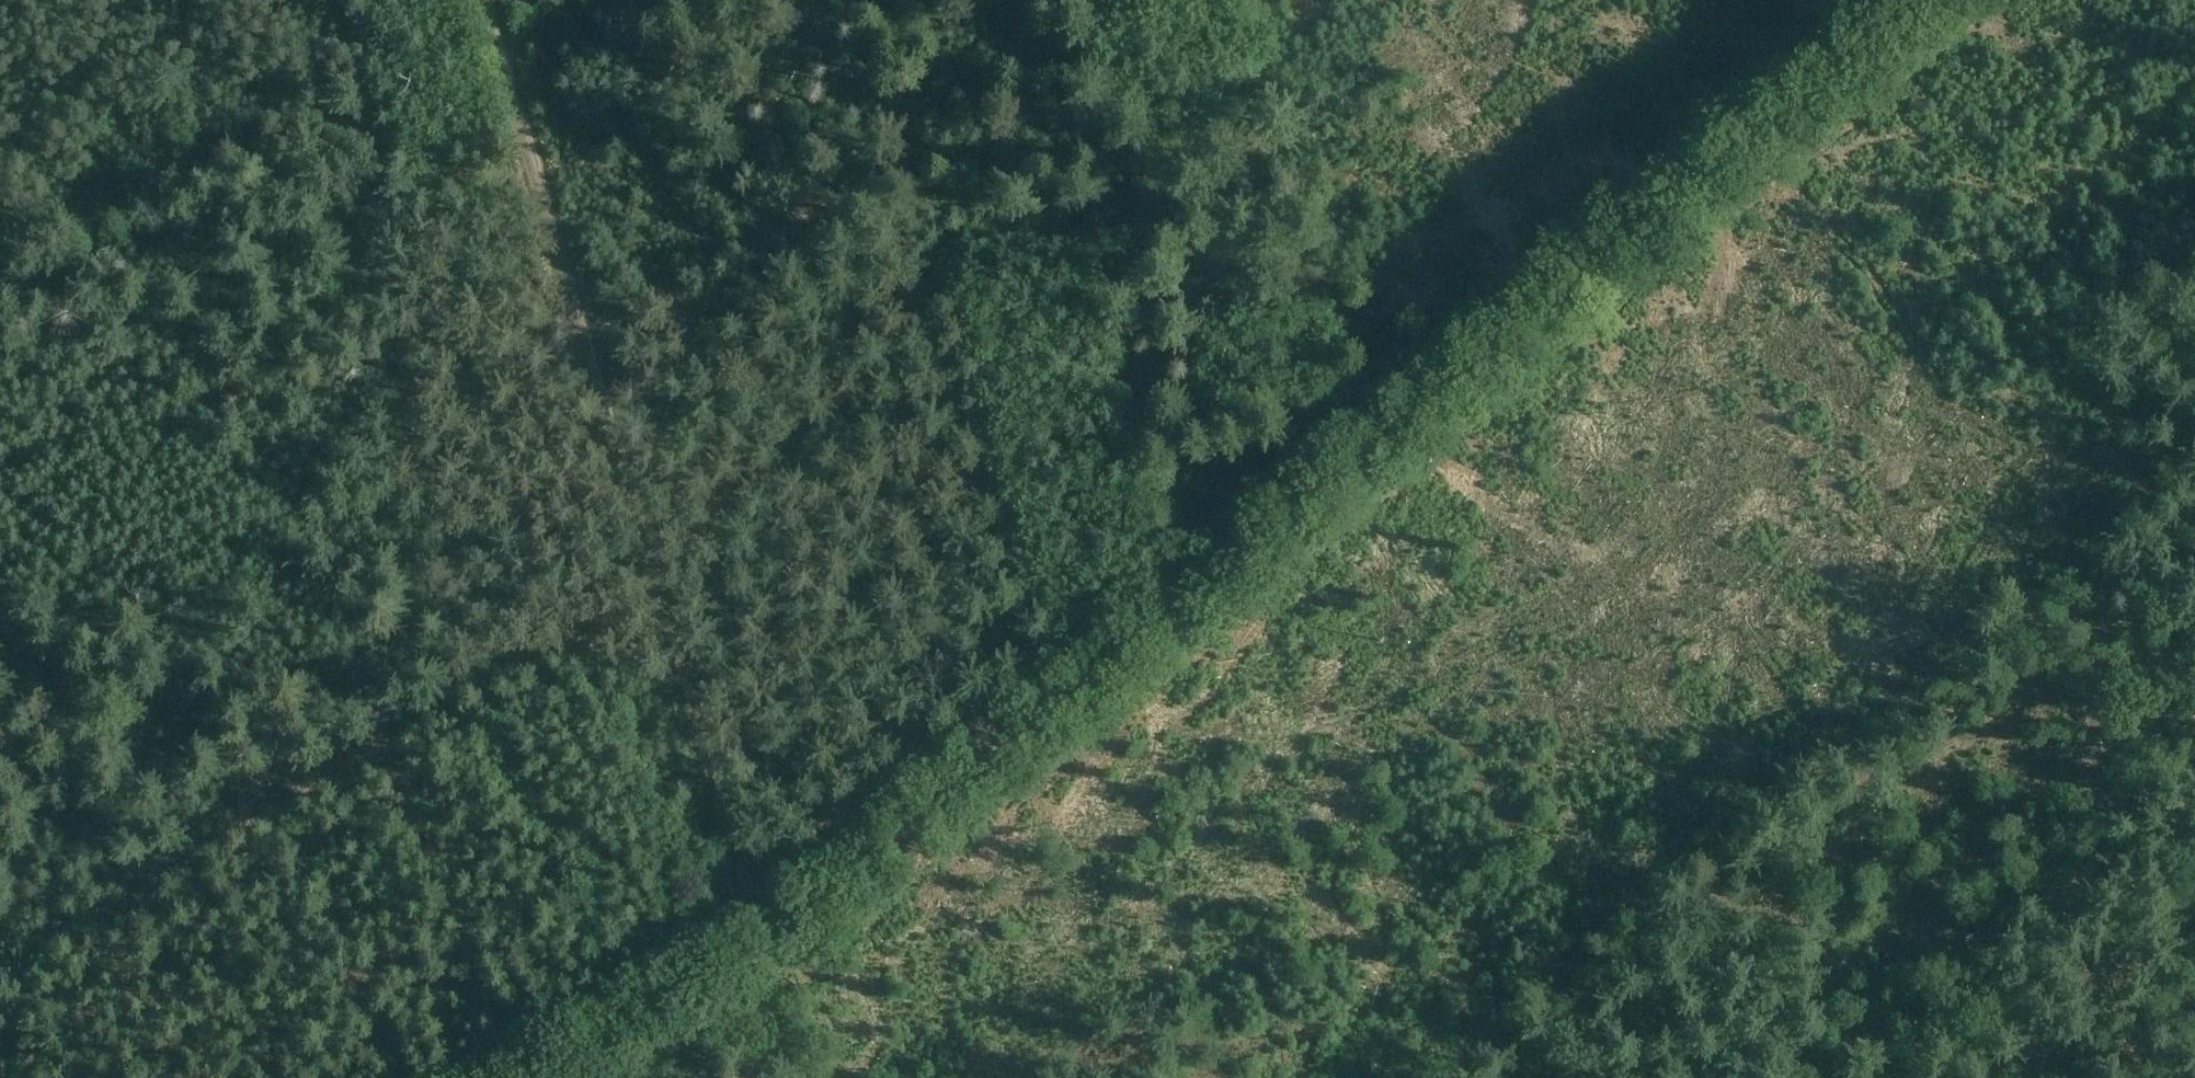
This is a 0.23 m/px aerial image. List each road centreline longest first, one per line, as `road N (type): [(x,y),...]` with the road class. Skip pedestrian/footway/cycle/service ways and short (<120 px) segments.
road 1 (track): [(1931,0),(764,933),(517,1077)]
road 2 (track): [(822,1077),(764,933),(670,627),(616,387),(494,0)]

